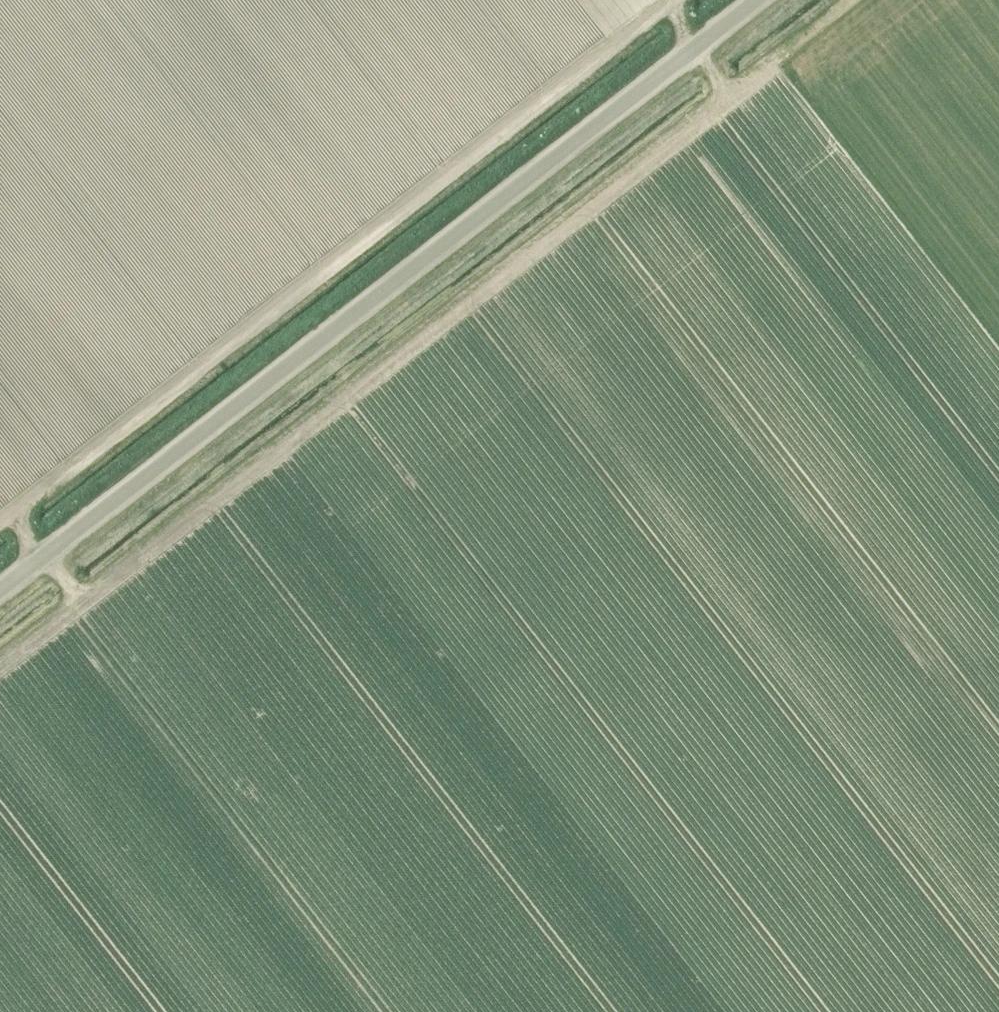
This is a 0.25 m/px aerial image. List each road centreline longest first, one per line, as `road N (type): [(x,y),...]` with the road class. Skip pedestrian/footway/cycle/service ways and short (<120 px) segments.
road 1 (tertiary): [(0,590),(757,0)]

